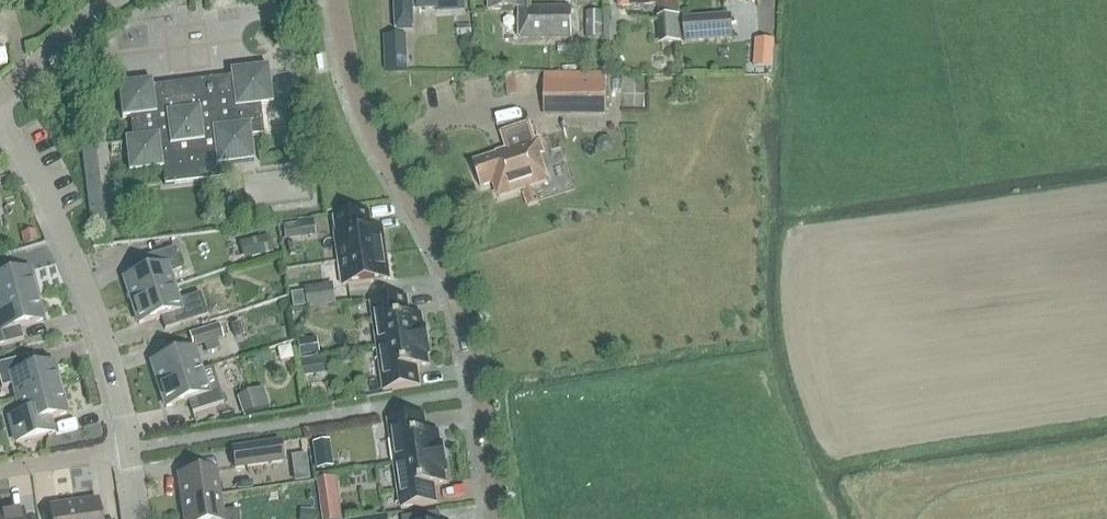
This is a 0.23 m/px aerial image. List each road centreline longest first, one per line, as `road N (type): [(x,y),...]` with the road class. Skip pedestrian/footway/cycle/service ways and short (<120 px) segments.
road 1 (residential): [(498,518),(461,304),(416,199),(353,96),(337,0)]
road 2 (residential): [(127,449),(81,282),(0,112)]
road 3 (residential): [(0,90),(110,0)]
road 4 (residential): [(0,471),(127,449)]

